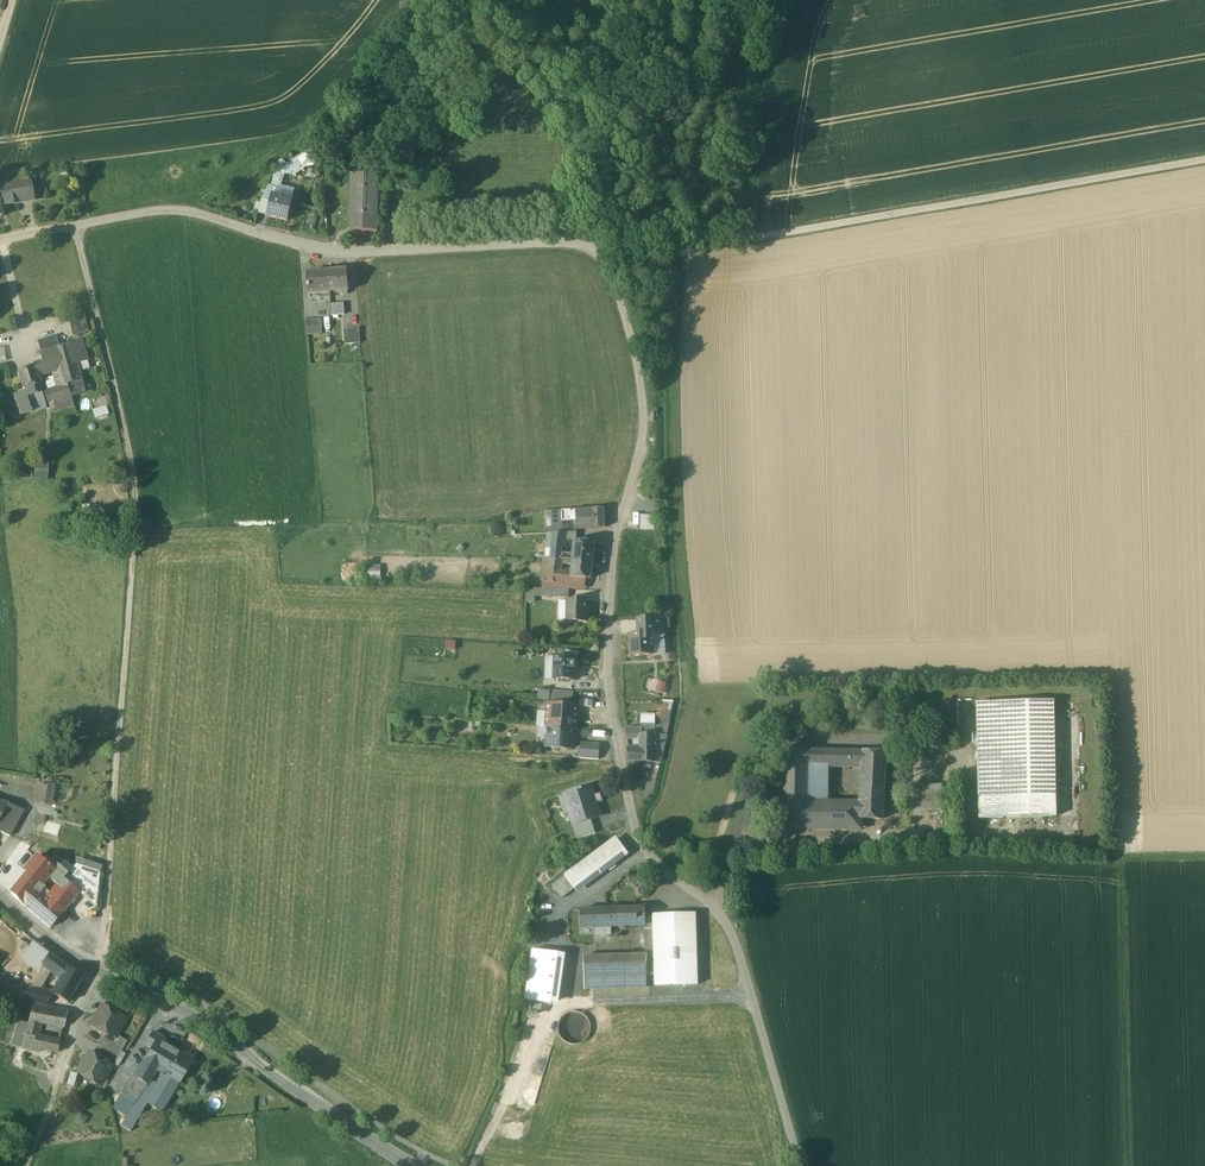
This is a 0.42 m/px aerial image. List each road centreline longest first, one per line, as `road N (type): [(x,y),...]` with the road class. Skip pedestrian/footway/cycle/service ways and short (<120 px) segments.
road 1 (residential): [(0,240),(174,208),(329,249),(581,242),(607,264),(630,327),(644,428),(612,539),(614,727),(647,852),(730,928),(799,1165)]
road 2 (track): [(76,226),(132,478),(134,538),(95,966)]
road 3 (track): [(589,243),(745,240),(1204,160)]
road 4 (tertiary): [(0,900),(63,950),(239,1044),(410,1165)]
road 5 (track): [(751,996),(540,1008),(473,1165)]
road 6 (track): [(1132,1165),(1127,868),(1204,866)]
road 7 (track): [(426,0),(299,137),(193,198),(190,211)]
road 8 (track): [(741,844),(920,842)]

